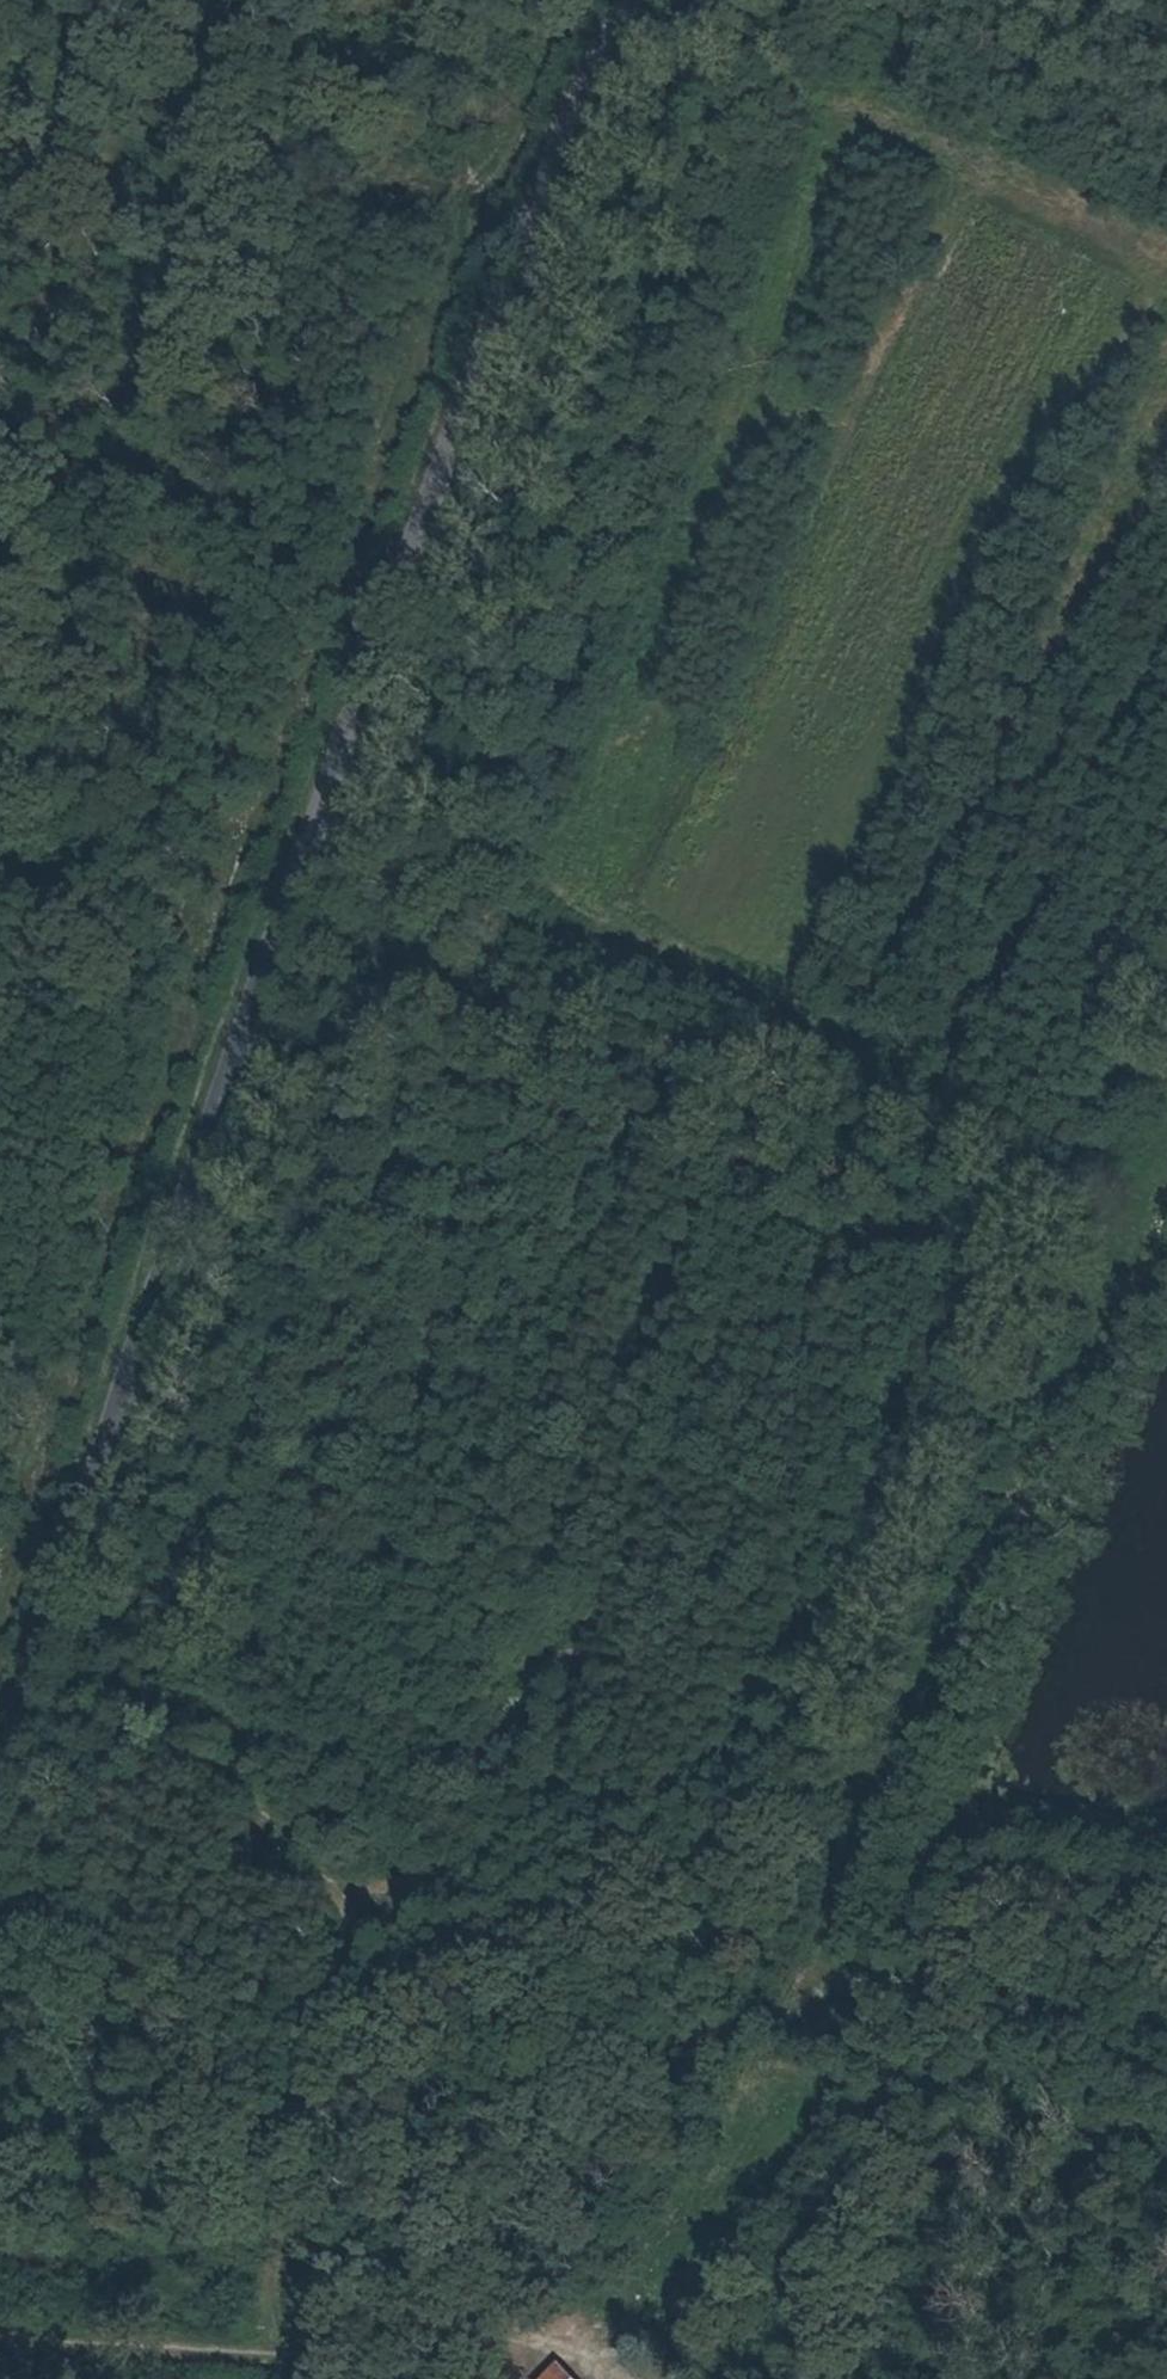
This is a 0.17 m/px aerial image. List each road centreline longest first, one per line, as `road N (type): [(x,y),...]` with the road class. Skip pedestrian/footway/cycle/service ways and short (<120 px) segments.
road 1 (unclassified): [(0,1889),(236,1109),(613,44),(637,0)]

